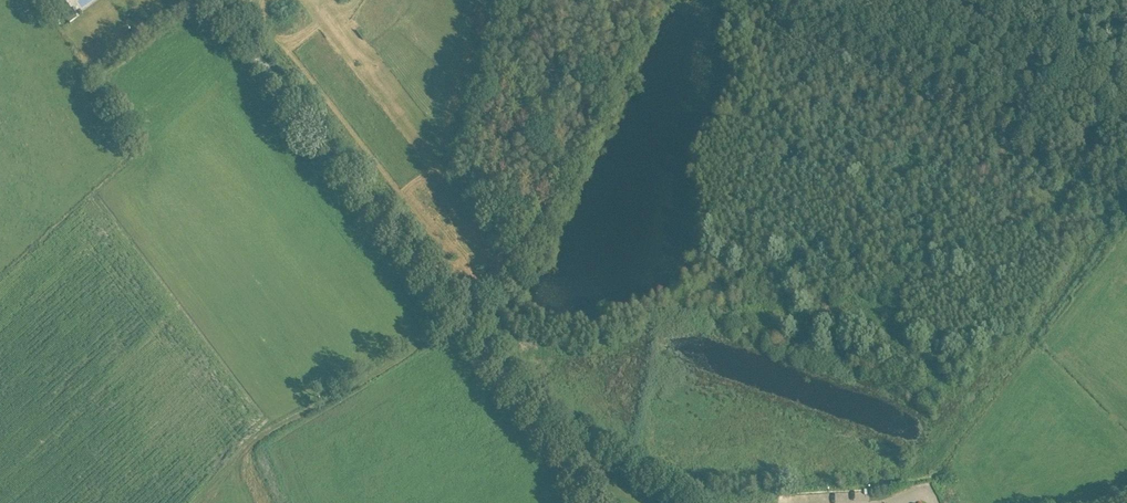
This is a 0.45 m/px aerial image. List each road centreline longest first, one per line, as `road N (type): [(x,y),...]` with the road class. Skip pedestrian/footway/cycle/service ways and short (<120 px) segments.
road 1 (unclassified): [(583,502),(206,0)]
road 2 (track): [(455,326),(249,448)]
road 3 (unclassified): [(1126,103),(986,0)]

